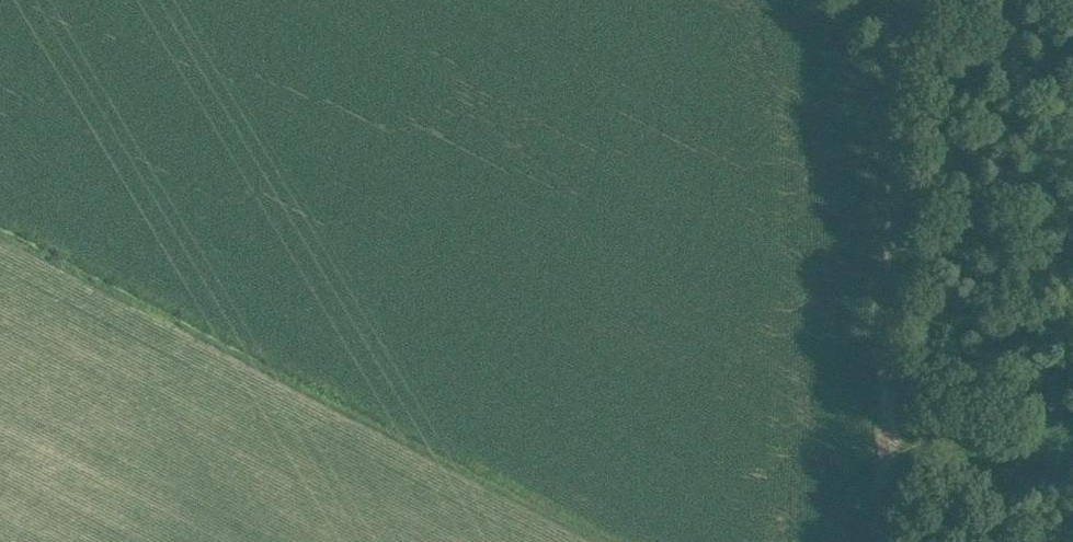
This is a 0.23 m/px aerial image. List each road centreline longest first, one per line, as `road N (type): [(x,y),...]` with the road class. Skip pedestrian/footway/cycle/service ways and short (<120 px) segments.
road 1 (track): [(923,0),(895,423)]
road 2 (track): [(1072,428),(895,423)]

